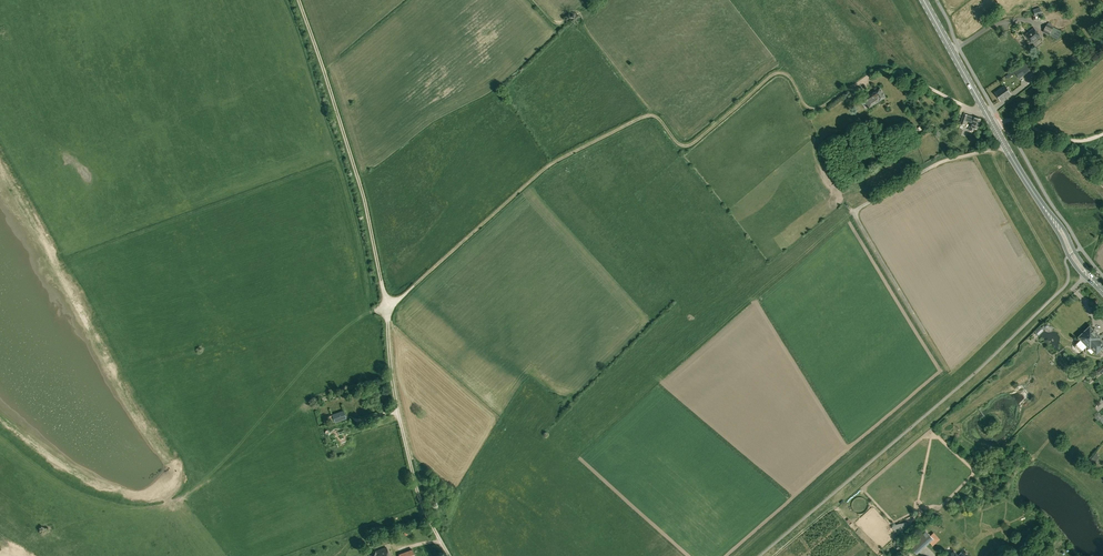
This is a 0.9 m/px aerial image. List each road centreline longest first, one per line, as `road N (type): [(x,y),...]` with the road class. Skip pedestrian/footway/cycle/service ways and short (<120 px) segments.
road 1 (track): [(989,101),(965,108),(886,67),(817,108),(788,72),(777,71),(686,146),(650,116),(580,146),(388,306)]
road 2 (track): [(388,306),(365,199),(299,0)]
road 3 (track): [(923,332),(856,212),(940,162),(1006,146)]
road 4 (track): [(388,306),(406,445),(420,500),(449,555)]
road 5 (primary): [(1032,190),(923,0)]
road 6 (track): [(536,0),(559,26),(579,14),(650,116)]
road 7 (primary): [(1032,190),(1069,256),(1102,294)]
road 8 (primary): [(1102,291),(1032,190)]

